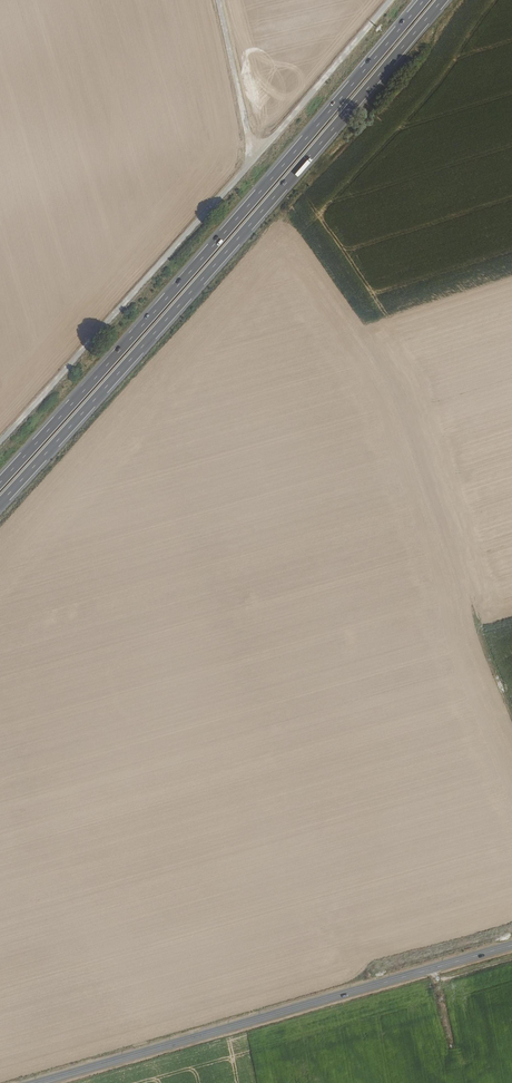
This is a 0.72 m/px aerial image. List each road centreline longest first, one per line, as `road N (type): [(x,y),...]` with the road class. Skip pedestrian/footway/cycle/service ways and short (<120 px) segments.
road 1 (trunk): [(0,502),(443,0)]
road 2 (trunk): [(426,0),(0,481)]
road 3 (tertiary): [(511,945),(38,1082)]
road 4 (track): [(255,152),(0,441)]
road 5 (track): [(255,152),(387,0)]
road 6 (track): [(216,0),(244,133),(255,152)]

